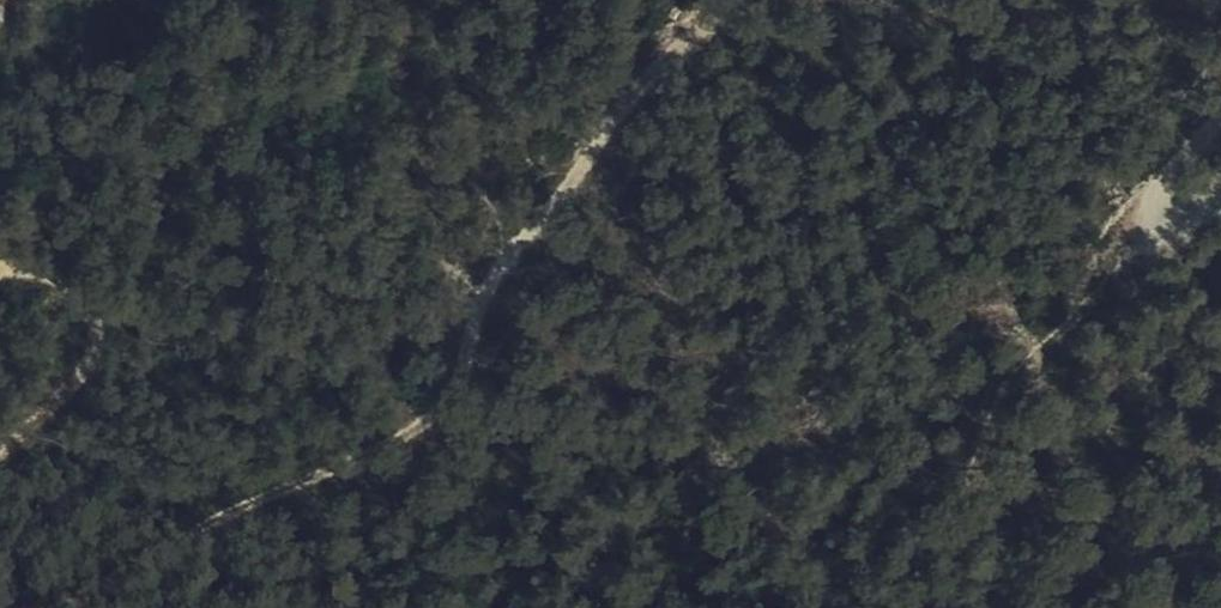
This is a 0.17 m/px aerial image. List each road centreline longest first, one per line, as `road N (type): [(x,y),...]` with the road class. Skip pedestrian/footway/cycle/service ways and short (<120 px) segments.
road 1 (track): [(752,0),(668,57),(506,266),(456,401),(413,433),(229,513),(71,607)]
road 2 (track): [(0,271),(22,265),(57,275),(82,299),(99,334),(81,378),(0,457)]
road 3 (track): [(1220,210),(1175,229),(1154,211),(1164,184),(1220,120)]

